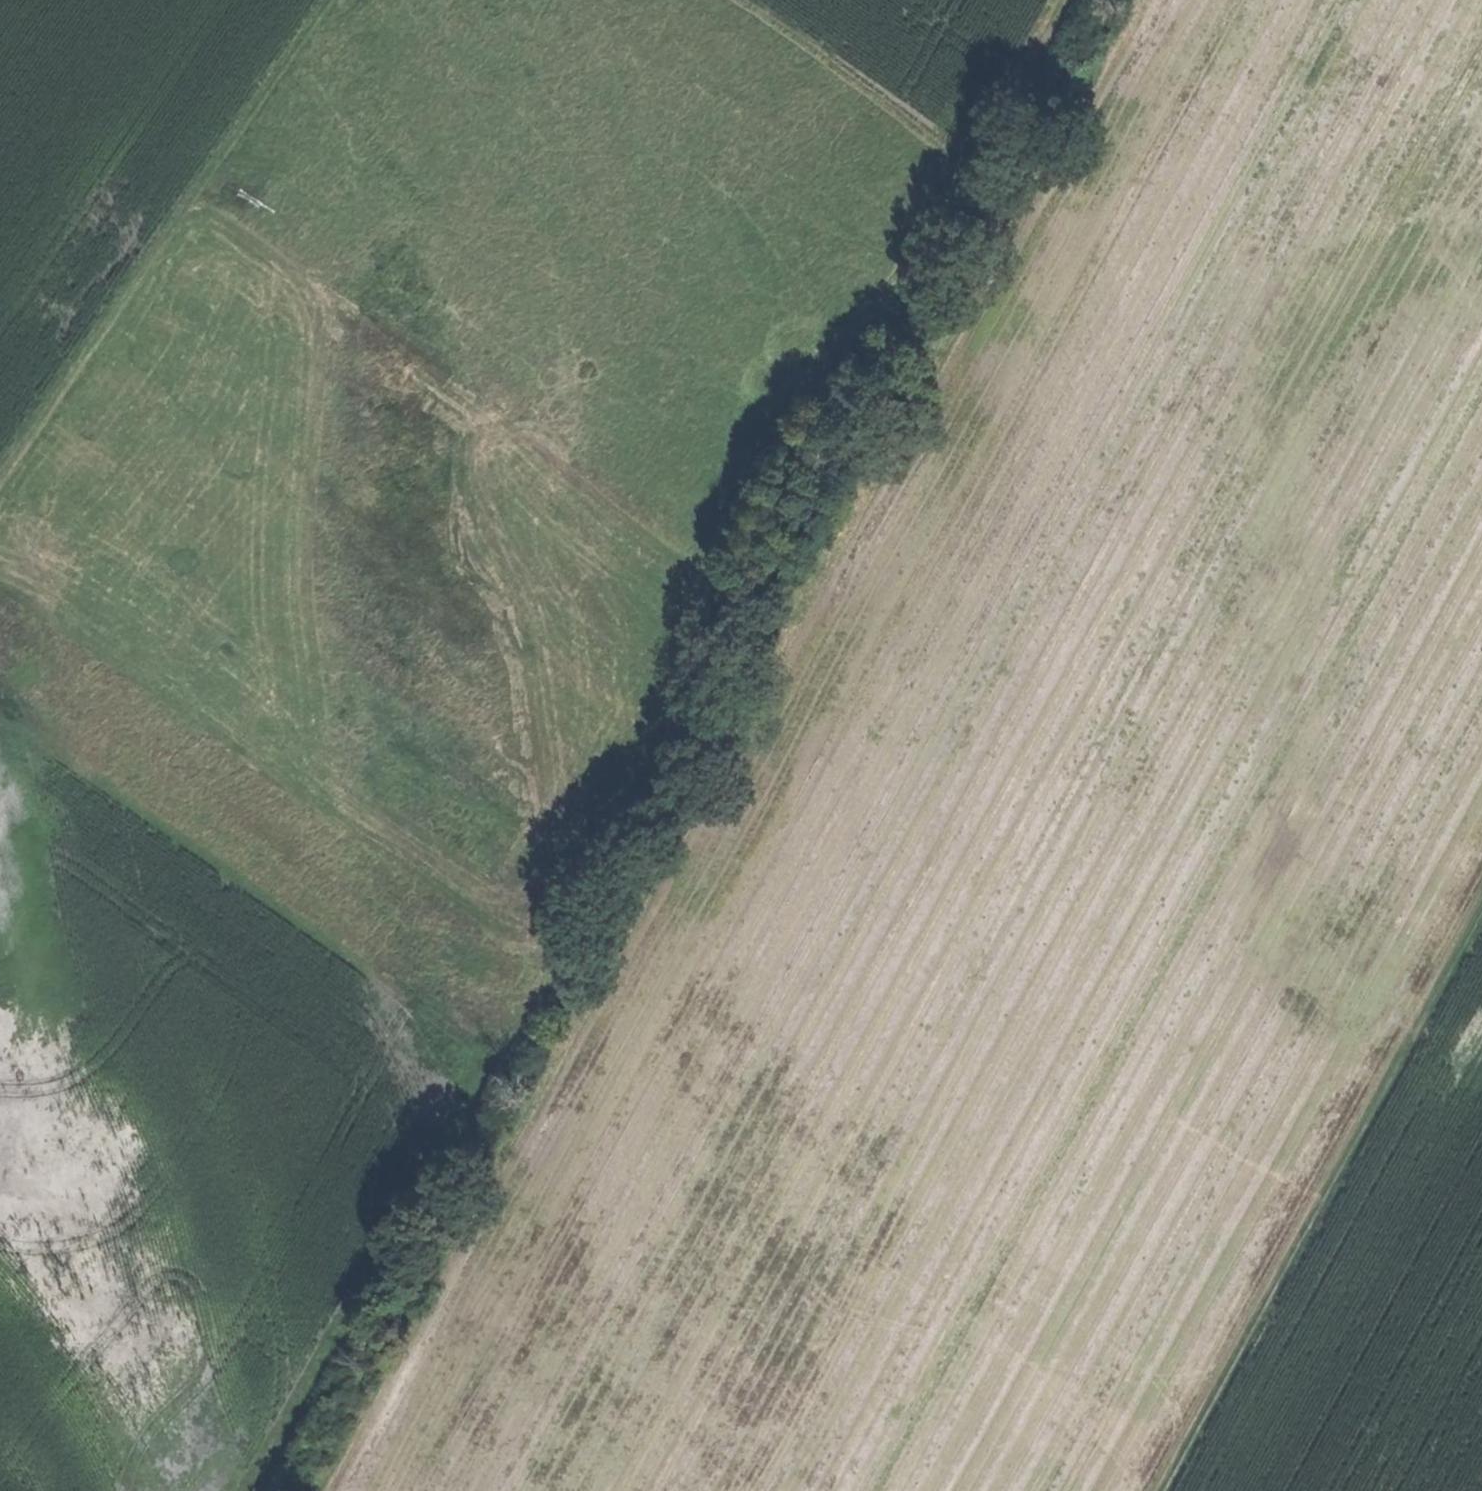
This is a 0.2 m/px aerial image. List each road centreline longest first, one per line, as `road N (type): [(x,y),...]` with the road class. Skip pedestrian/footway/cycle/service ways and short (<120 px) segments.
road 1 (track): [(1481,910),(1157,1490)]

